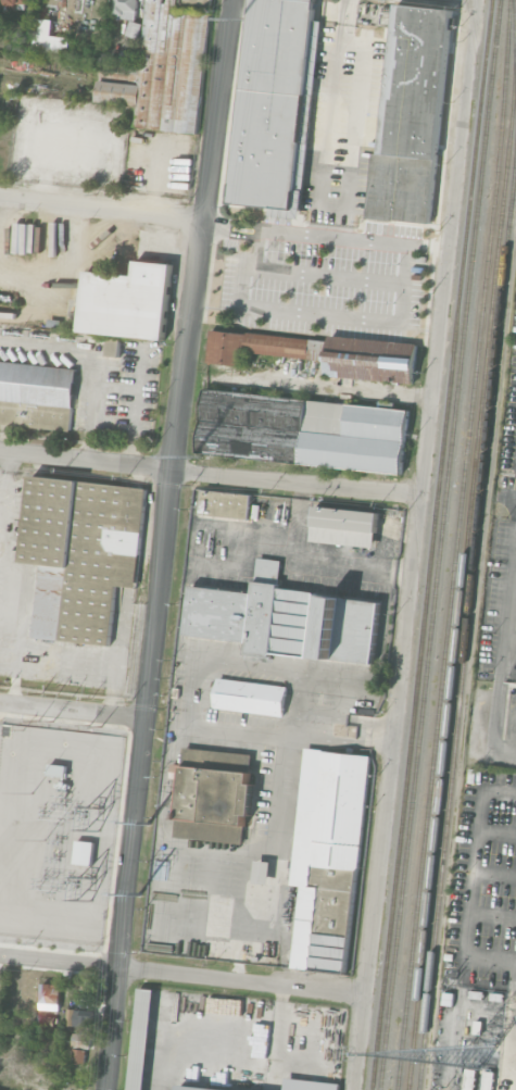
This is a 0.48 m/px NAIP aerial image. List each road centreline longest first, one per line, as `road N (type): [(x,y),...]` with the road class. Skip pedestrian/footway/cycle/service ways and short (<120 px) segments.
road 1 (residential): [(230,0),(105,1089)]
road 2 (residential): [(473,0),(355,1089)]
road 3 (residential): [(421,494),(0,450)]
road 4 (residential): [(365,998),(0,955)]
road 5 (residential): [(203,223),(0,198)]
road 6 (residential): [(147,721),(0,703)]

